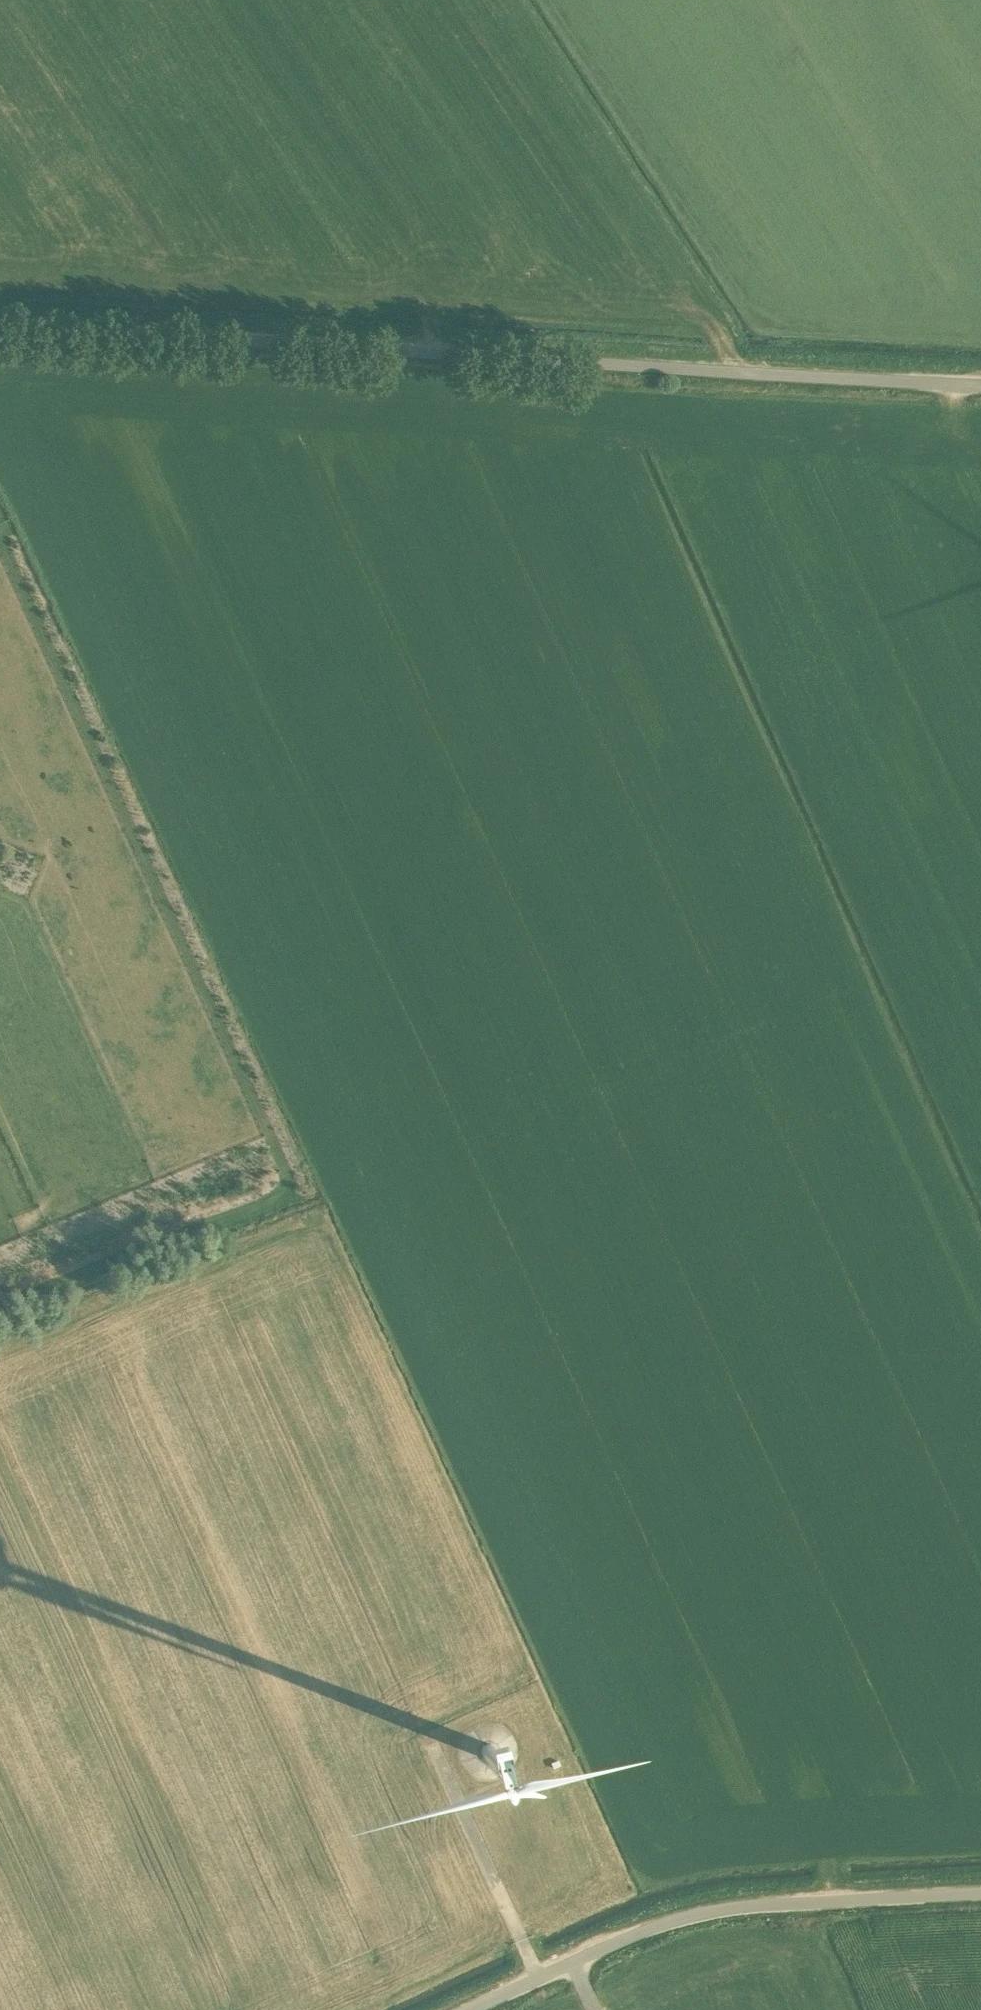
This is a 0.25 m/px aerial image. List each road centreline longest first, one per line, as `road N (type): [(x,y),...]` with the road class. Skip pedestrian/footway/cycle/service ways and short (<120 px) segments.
road 1 (unclassified): [(980,380),(0,325)]
road 2 (unclassified): [(460,2009),(648,1924),(719,1904),(980,1889)]

